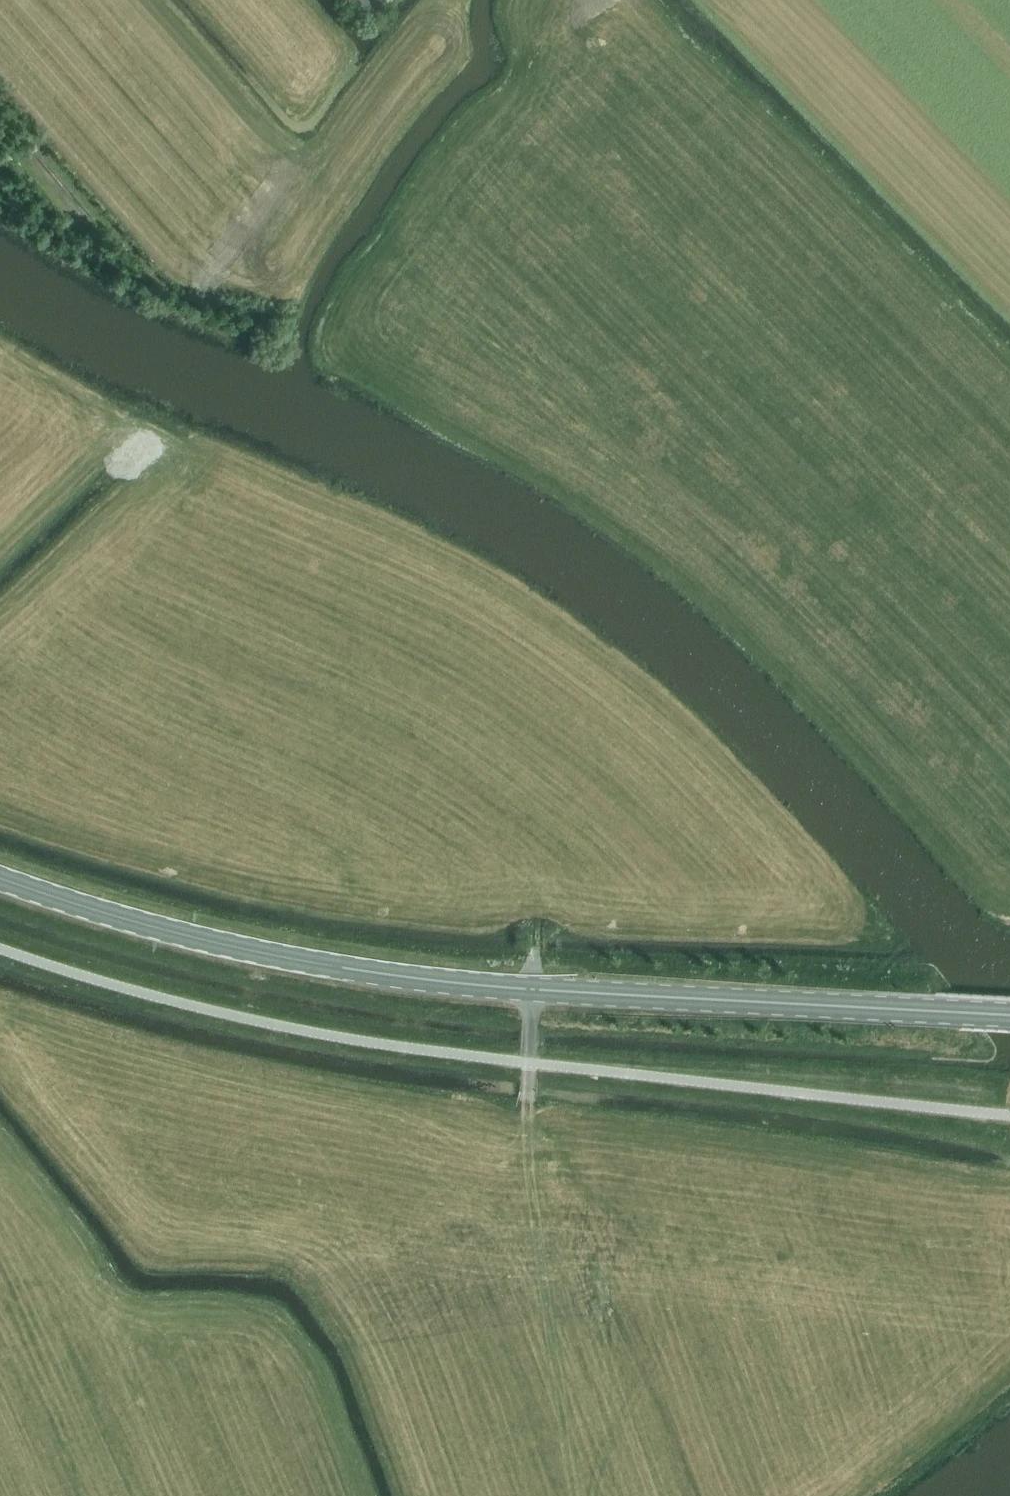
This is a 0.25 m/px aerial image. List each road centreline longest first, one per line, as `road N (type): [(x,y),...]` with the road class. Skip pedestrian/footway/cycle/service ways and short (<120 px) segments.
road 1 (primary): [(1009,1014),(571,994),(392,977),(229,945),(0,876)]

